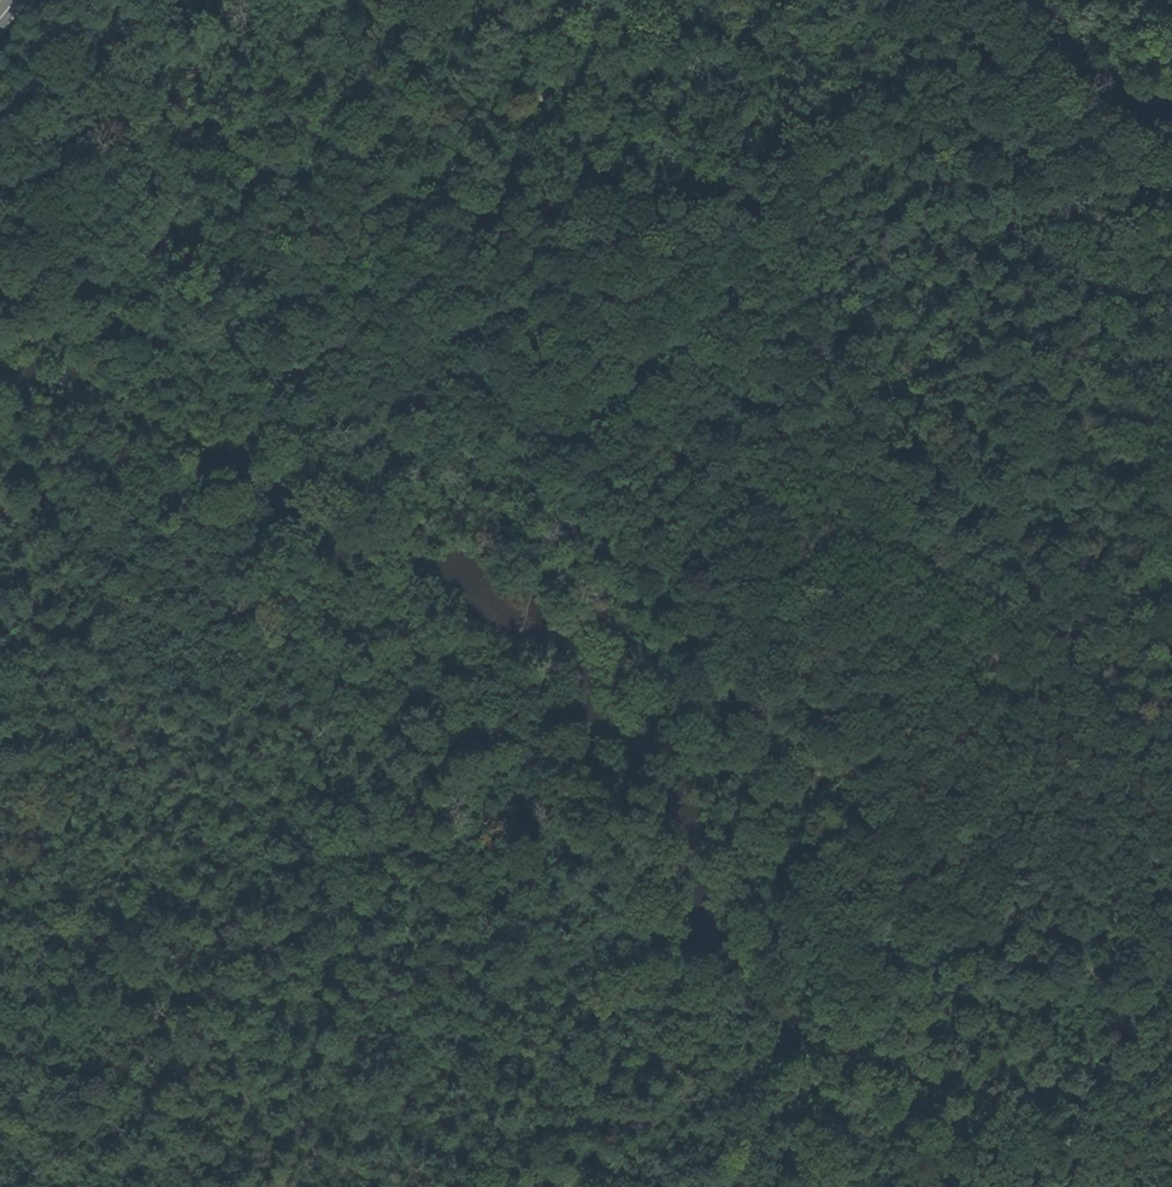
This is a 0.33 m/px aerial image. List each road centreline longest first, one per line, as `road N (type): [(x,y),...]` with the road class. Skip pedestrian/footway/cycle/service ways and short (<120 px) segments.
road 1 (track): [(638,0),(614,36),(546,100),(497,116),(455,166),(438,211),(380,298),(323,357),(290,374),(101,330),(0,342)]
road 2 (track): [(1034,1186),(1065,1136),(1171,1145)]

